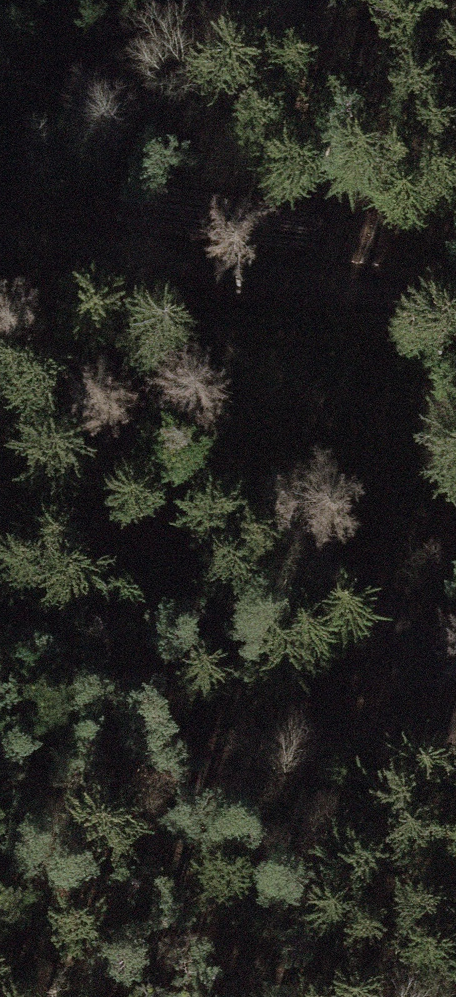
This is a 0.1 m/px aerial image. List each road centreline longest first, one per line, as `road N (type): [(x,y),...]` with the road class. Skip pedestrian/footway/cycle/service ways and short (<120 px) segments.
road 1 (track): [(0,335),(321,563),(455,682)]
road 2 (track): [(0,823),(386,744),(455,700)]
road 3 (track): [(455,312),(0,253)]

